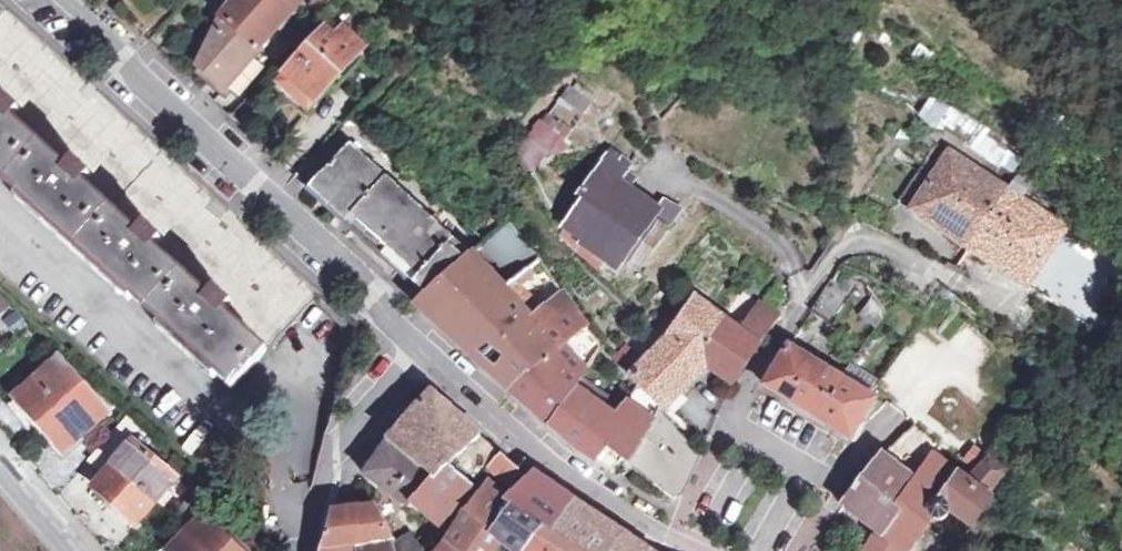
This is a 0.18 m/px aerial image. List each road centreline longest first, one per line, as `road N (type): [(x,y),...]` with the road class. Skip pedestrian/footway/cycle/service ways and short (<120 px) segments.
road 1 (unclassified): [(428,362),(397,332),(376,295),(65,0)]
road 2 (residential): [(936,278),(852,237),(834,250),(724,430),(749,444)]
road 3 (unclassified): [(688,550),(543,457),(428,362)]
road 4 (residential): [(307,550),(330,474),(428,362)]
road 5 (residential): [(761,550),(803,472),(749,444)]
road 6 (residential): [(749,444),(690,550)]

